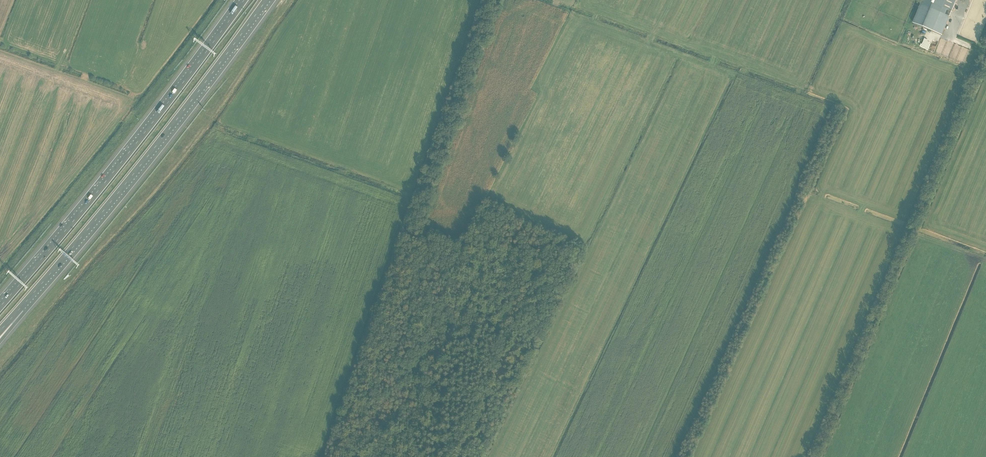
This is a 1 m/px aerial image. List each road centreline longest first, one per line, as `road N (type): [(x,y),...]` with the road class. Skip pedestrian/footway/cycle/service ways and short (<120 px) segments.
road 1 (motorway): [(244,0),(0,307)]
road 2 (motorway): [(21,306),(266,0)]

